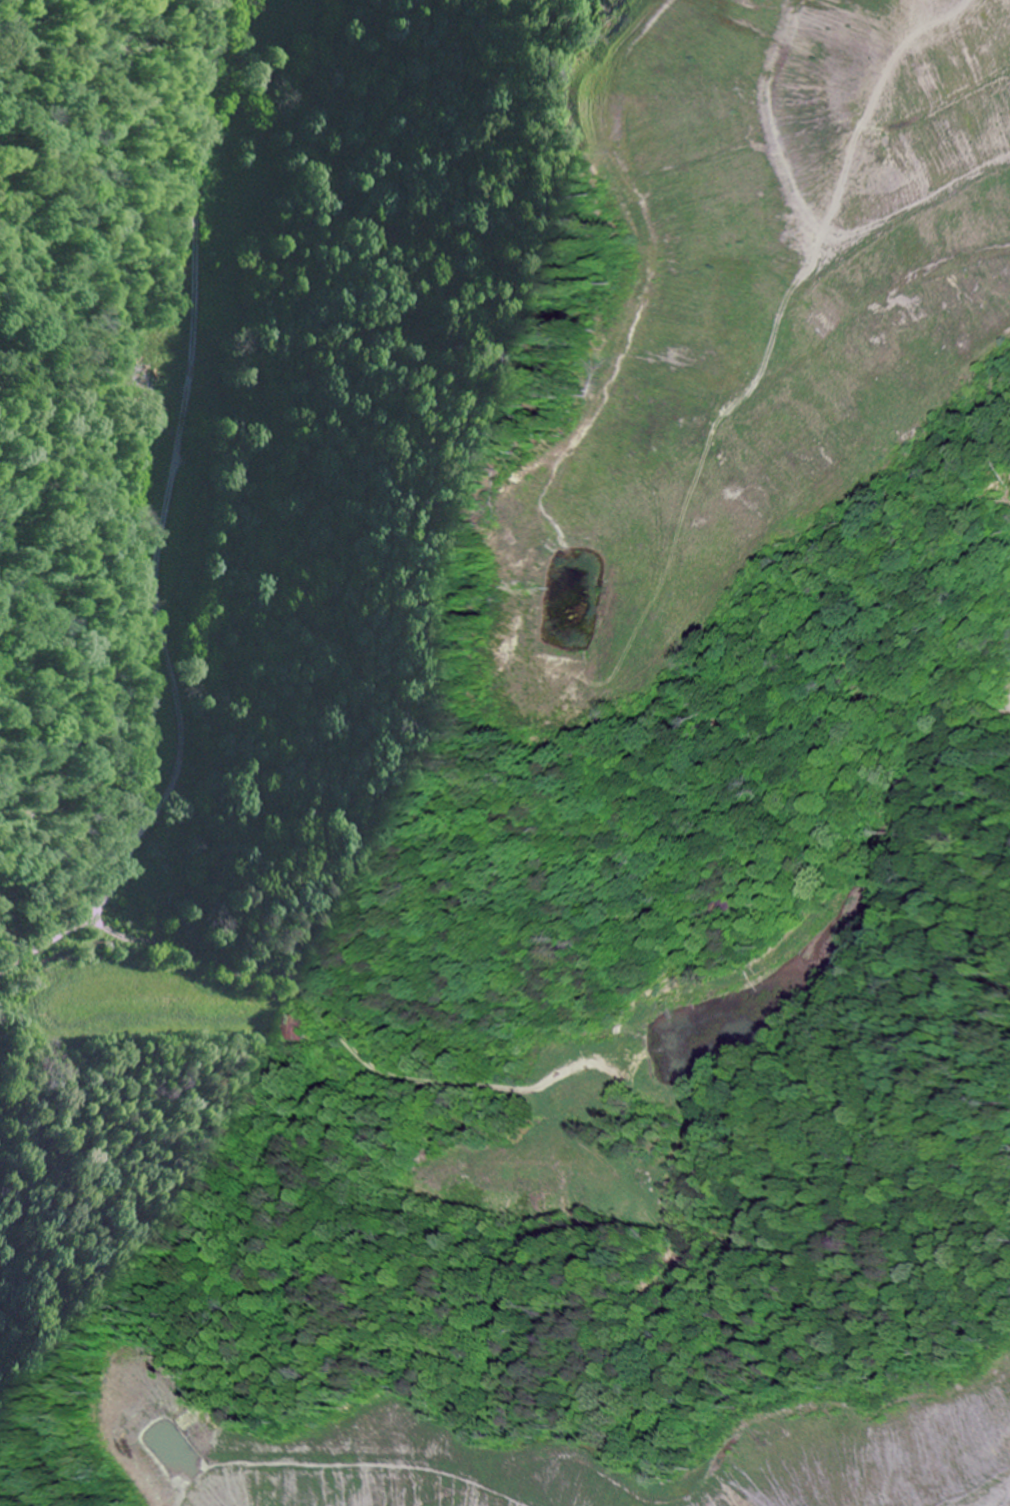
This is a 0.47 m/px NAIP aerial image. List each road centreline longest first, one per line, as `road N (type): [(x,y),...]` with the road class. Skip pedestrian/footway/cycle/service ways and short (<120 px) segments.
road 1 (residential): [(0,974),(107,905),(123,854),(173,788),(189,742),(155,589),(201,285),(194,212),(205,0)]
road 2 (residential): [(33,954),(62,999),(140,1058),(425,1068)]

